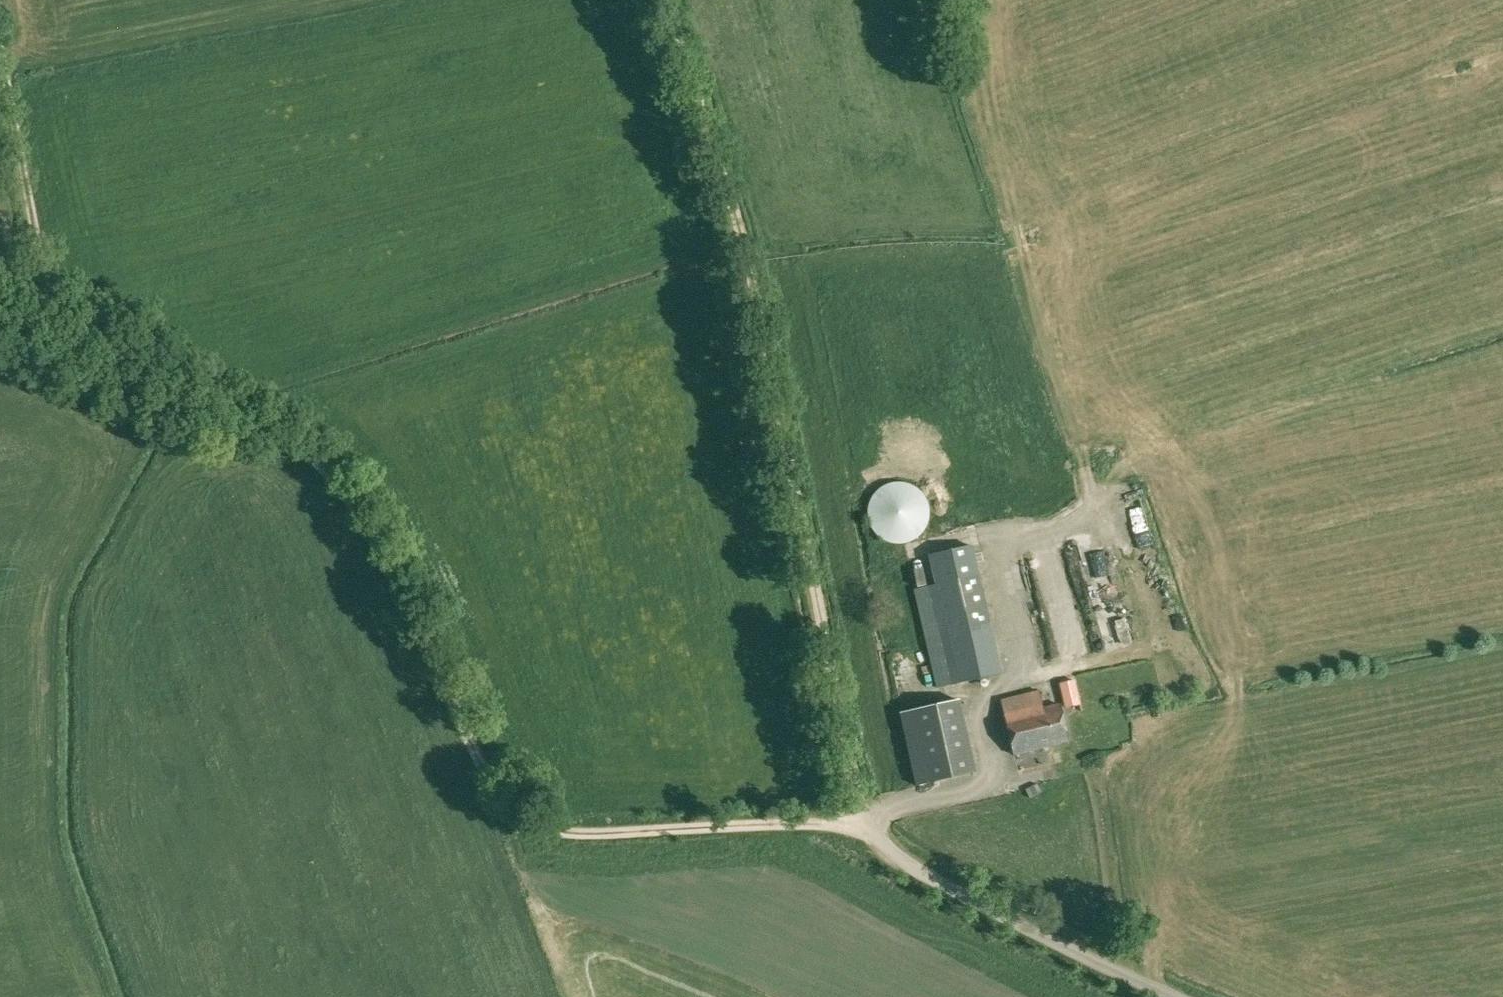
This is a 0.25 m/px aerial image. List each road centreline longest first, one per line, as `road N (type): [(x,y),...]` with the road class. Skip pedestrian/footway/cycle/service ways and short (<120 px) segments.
road 1 (unclassified): [(1182,996),(949,887),(900,861),(860,821)]

